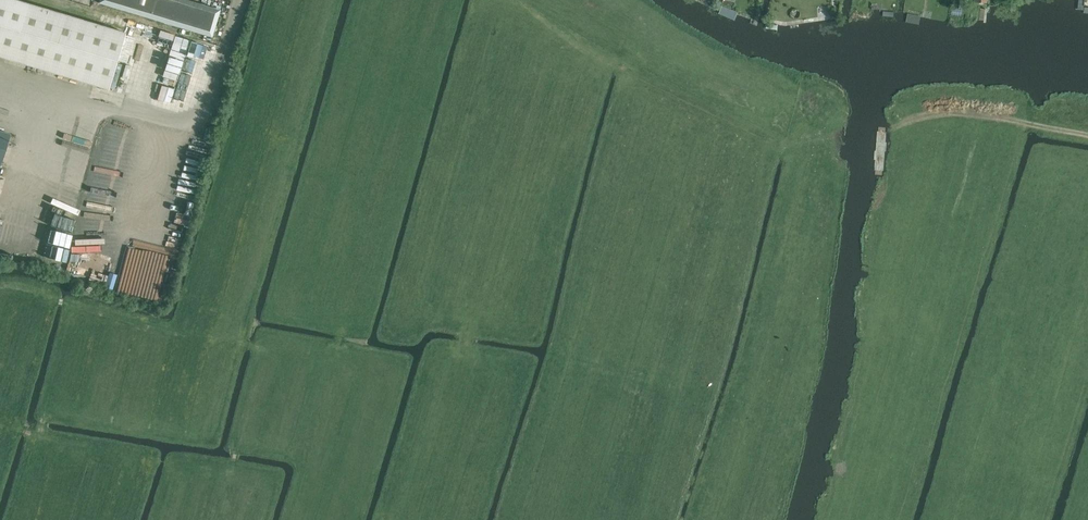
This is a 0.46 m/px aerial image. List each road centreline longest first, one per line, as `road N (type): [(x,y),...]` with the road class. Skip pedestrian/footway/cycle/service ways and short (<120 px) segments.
road 1 (track): [(1087,137),(960,112),(893,128)]

